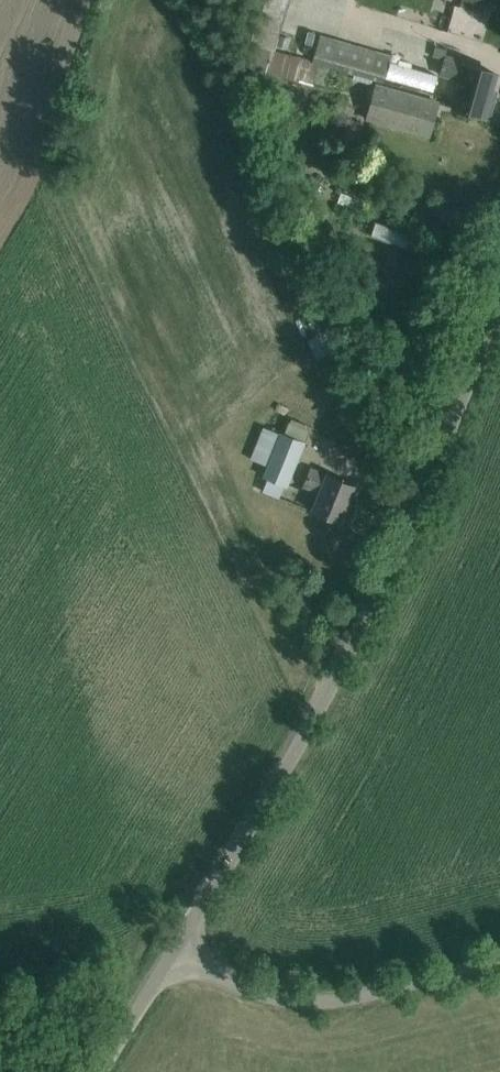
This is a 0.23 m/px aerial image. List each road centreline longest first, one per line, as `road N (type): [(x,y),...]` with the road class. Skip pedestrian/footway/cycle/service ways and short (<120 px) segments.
road 1 (unclassified): [(172,950),(299,742),(375,598),(499,281)]
road 2 (unclassified): [(172,950),(232,982),(300,1002),(352,998),(499,959)]
road 3 (unclassified): [(97,1071),(172,950)]

